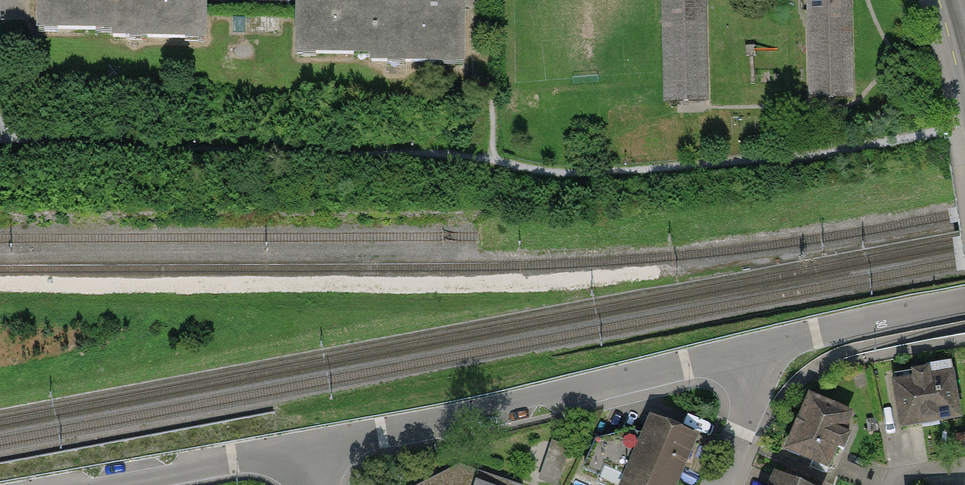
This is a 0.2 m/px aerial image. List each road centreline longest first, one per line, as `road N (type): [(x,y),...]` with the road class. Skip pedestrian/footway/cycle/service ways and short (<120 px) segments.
road 1 (residential): [(748,352),(309,445)]
road 2 (residential): [(964,302),(748,352)]
road 3 (residential): [(309,445),(115,484)]
road 4 (residential): [(748,352),(752,405),(717,484)]

